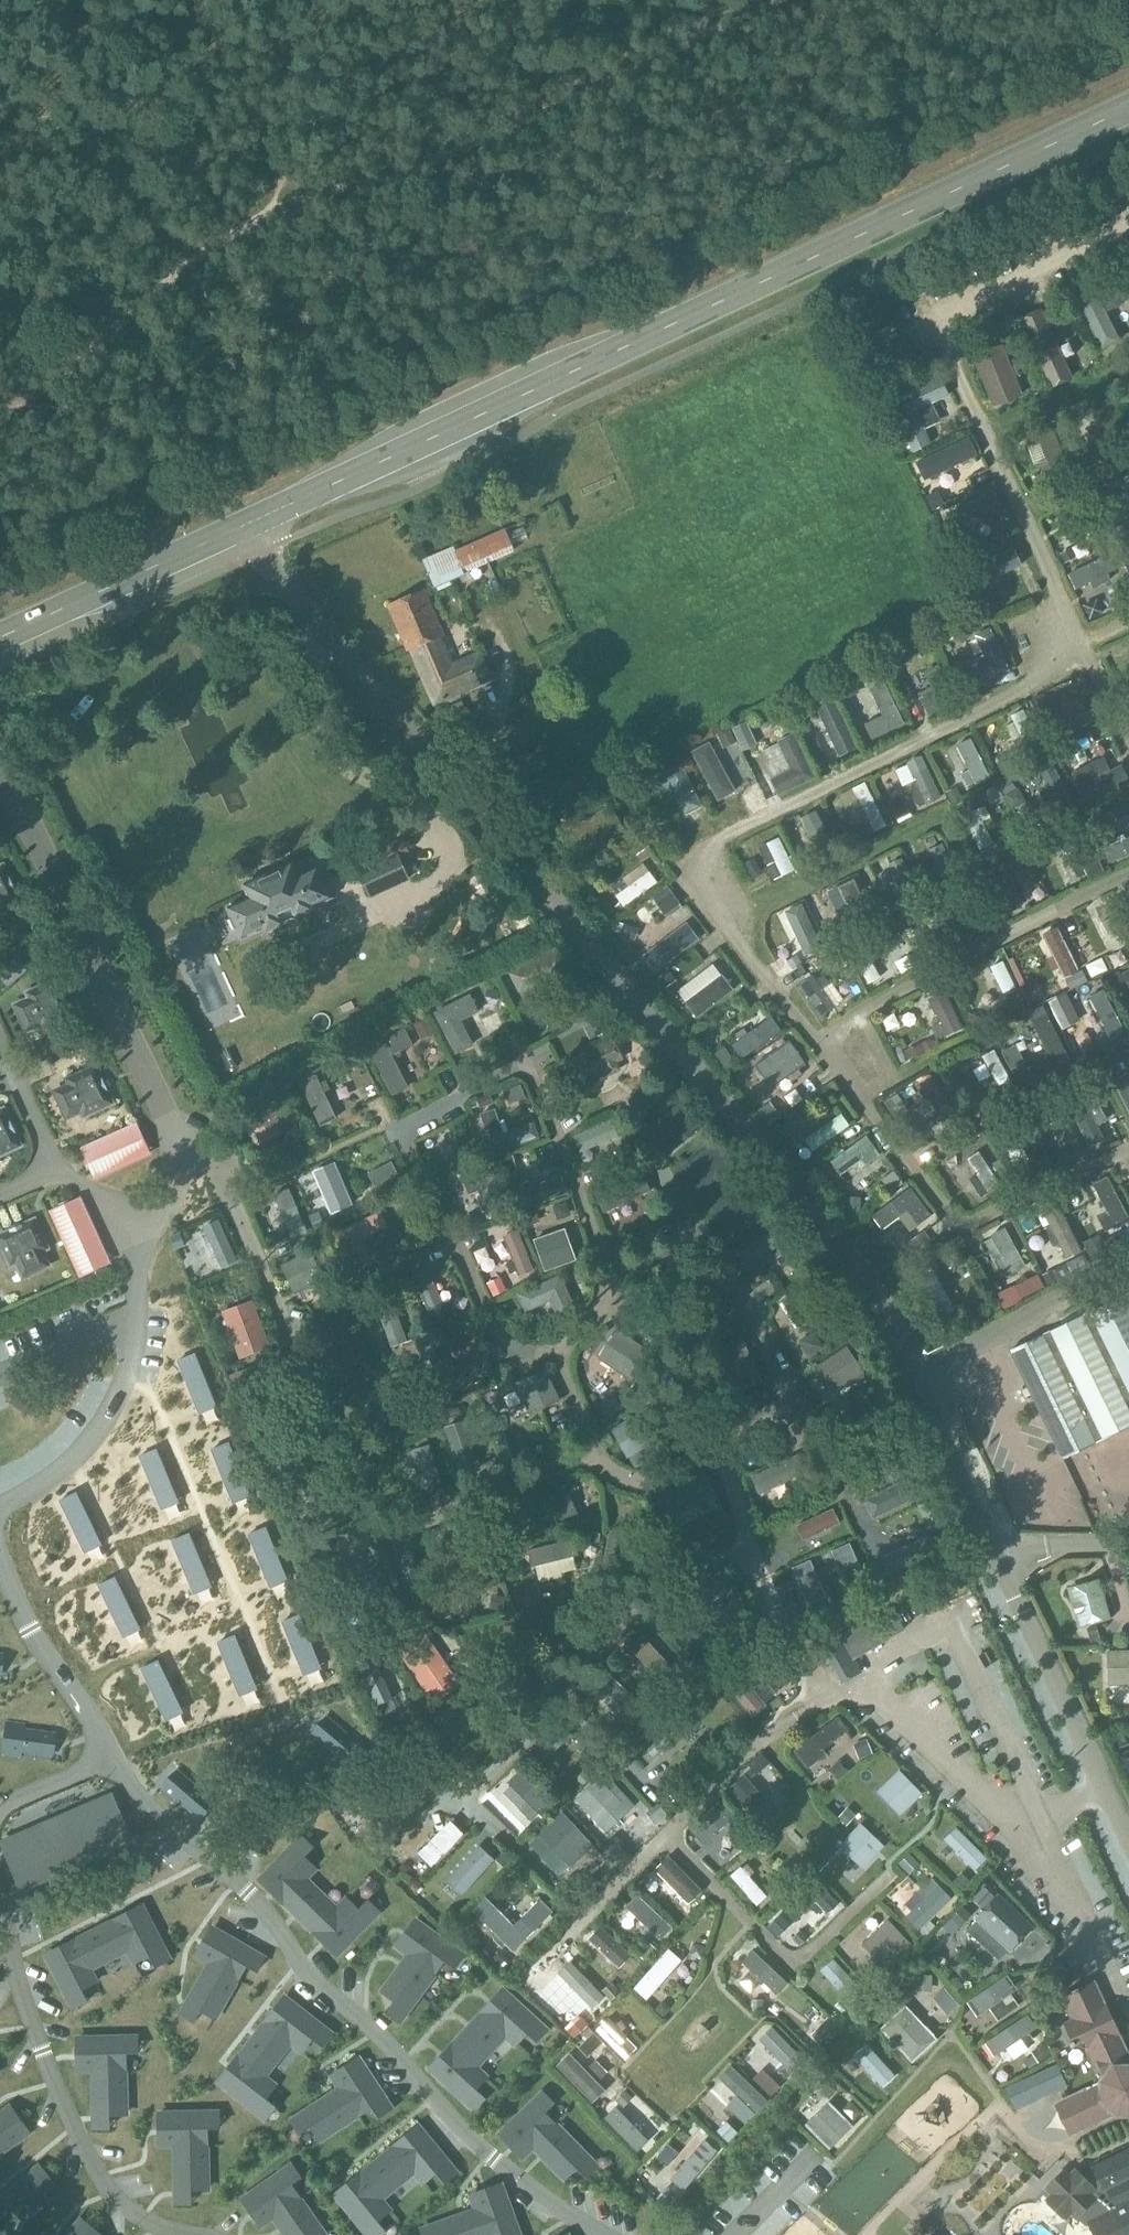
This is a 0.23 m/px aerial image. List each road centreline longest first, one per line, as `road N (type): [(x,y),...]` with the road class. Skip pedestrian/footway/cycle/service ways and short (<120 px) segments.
road 1 (residential): [(1128,1833),(888,1312),(848,1248),(241,528)]
road 2 (secondary): [(241,528),(1128,109)]
road 3 (track): [(215,501),(126,308),(249,222),(405,169),(771,0)]
road 4 (secondary): [(0,638),(241,528)]
road 5 (track): [(0,414),(69,366),(126,308)]

